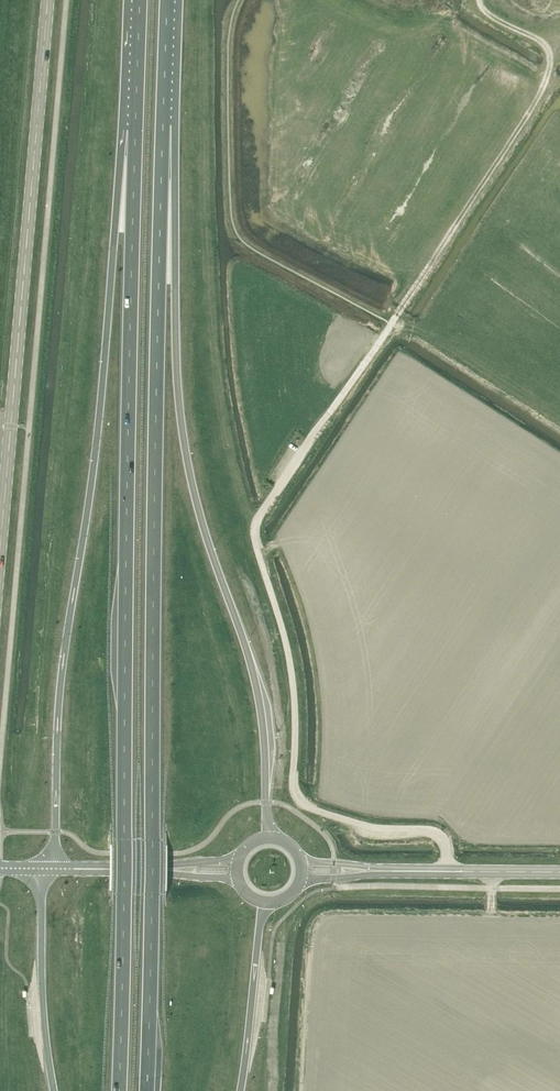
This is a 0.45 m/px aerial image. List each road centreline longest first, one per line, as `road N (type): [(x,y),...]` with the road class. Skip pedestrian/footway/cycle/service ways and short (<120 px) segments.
road 1 (trunk): [(135,124),(119,1090)]
road 2 (trunk): [(149,1090),(163,124)]
road 3 (trunk): [(135,124),(120,157),(96,445),(61,677),(55,868)]
road 4 (trunk): [(268,838),(260,701),(200,514),(182,429),(175,178),(163,124)]
road 5 (secondary): [(0,544),(47,0)]
road 6 (track): [(391,323),(549,71),(542,42),(496,19),(479,0)]
road 7 (trunk): [(41,868),(42,983),(54,1090)]
road 8 (trunk): [(240,1090),(267,902)]
road 9 (secondary): [(559,872),(387,870)]
road 10 (trunk): [(163,124),(168,0)]
road 11 (trunk): [(139,0),(135,124)]

